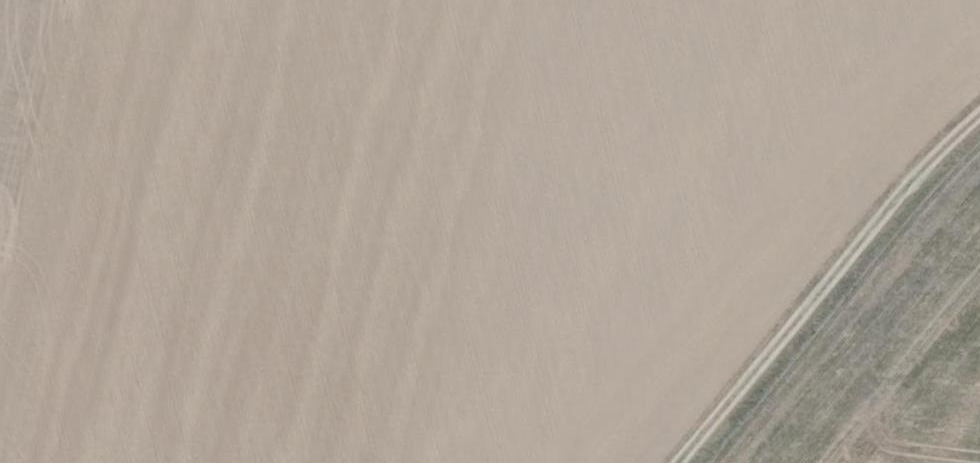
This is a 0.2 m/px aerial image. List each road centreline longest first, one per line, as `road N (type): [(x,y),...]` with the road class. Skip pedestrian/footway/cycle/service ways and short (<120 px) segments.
road 1 (track): [(689,462),(979,123)]

